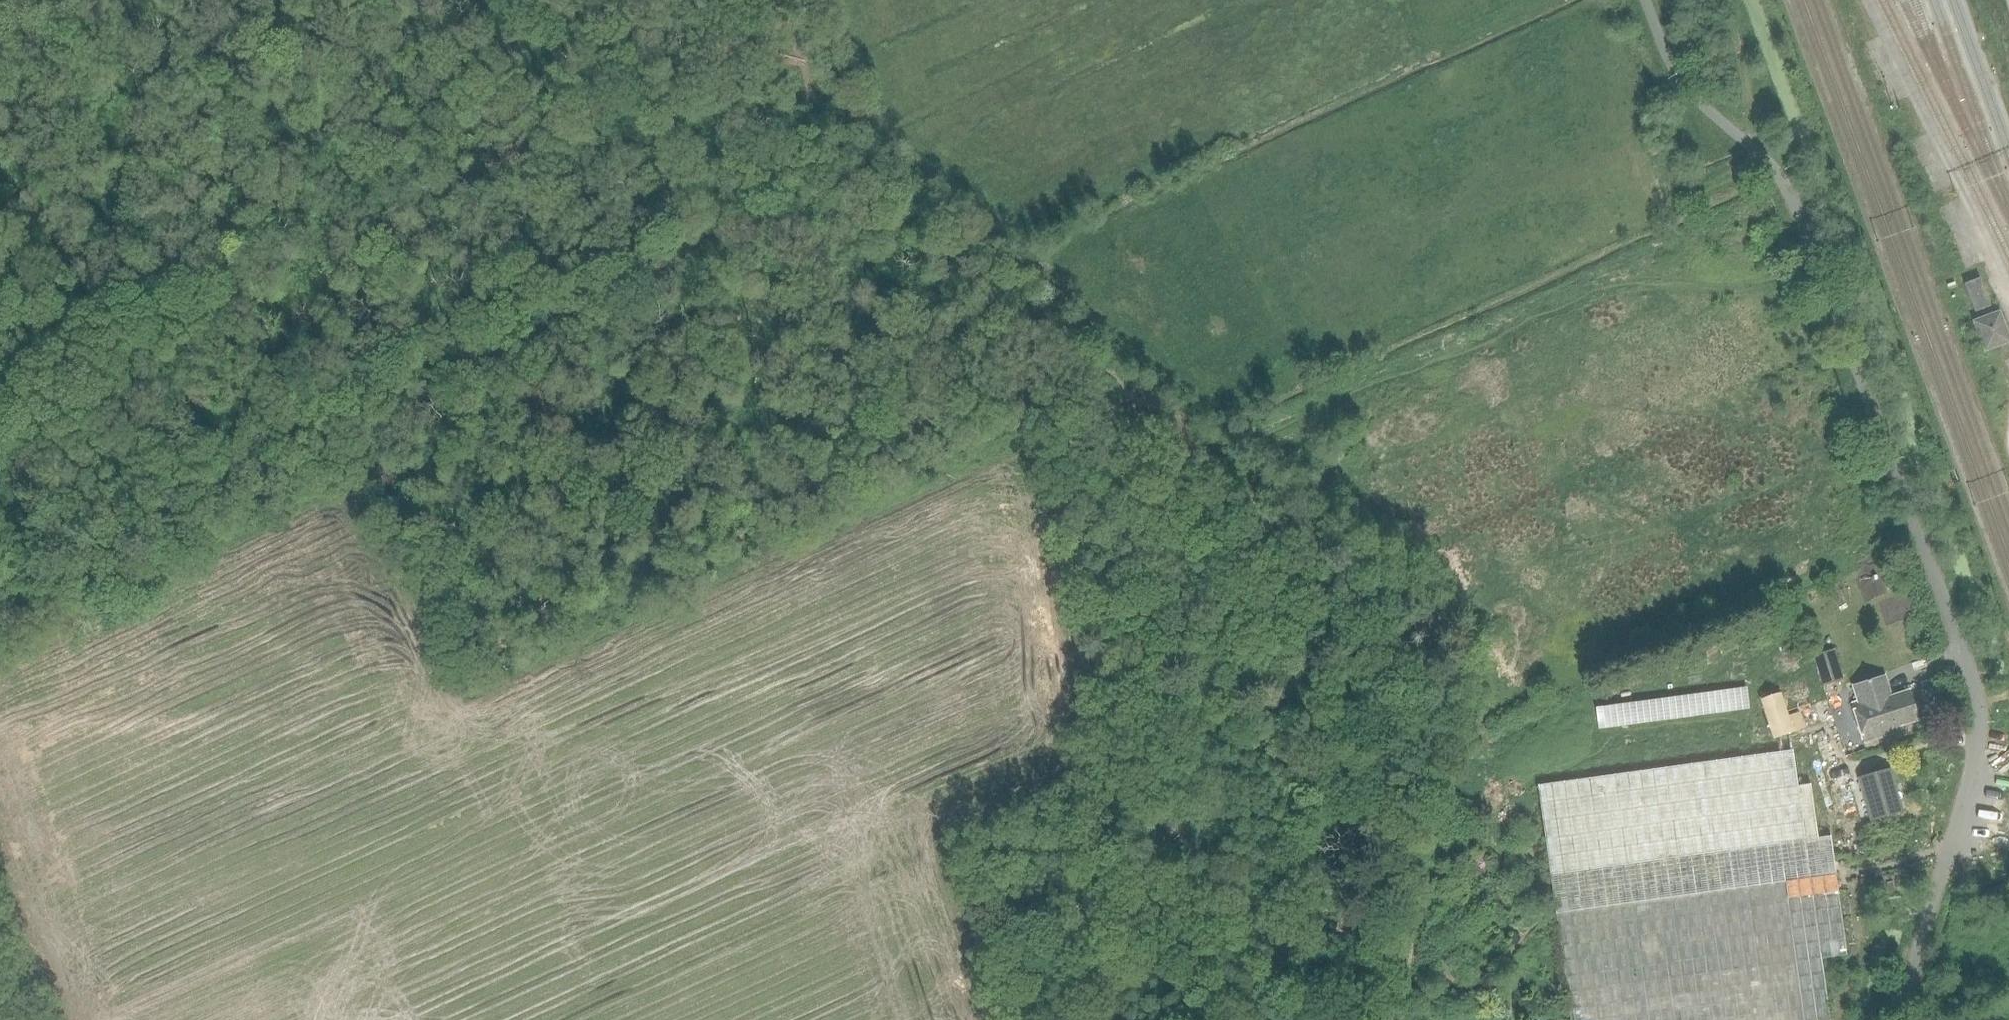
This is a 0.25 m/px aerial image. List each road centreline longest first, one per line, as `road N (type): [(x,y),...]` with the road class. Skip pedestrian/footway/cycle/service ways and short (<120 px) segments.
road 1 (unclassified): [(1899,1019),(1974,768),(1972,691),(1777,174)]
road 2 (track): [(0,396),(747,23),(738,0)]
road 3 (track): [(1743,145),(1746,84),(1713,0)]

